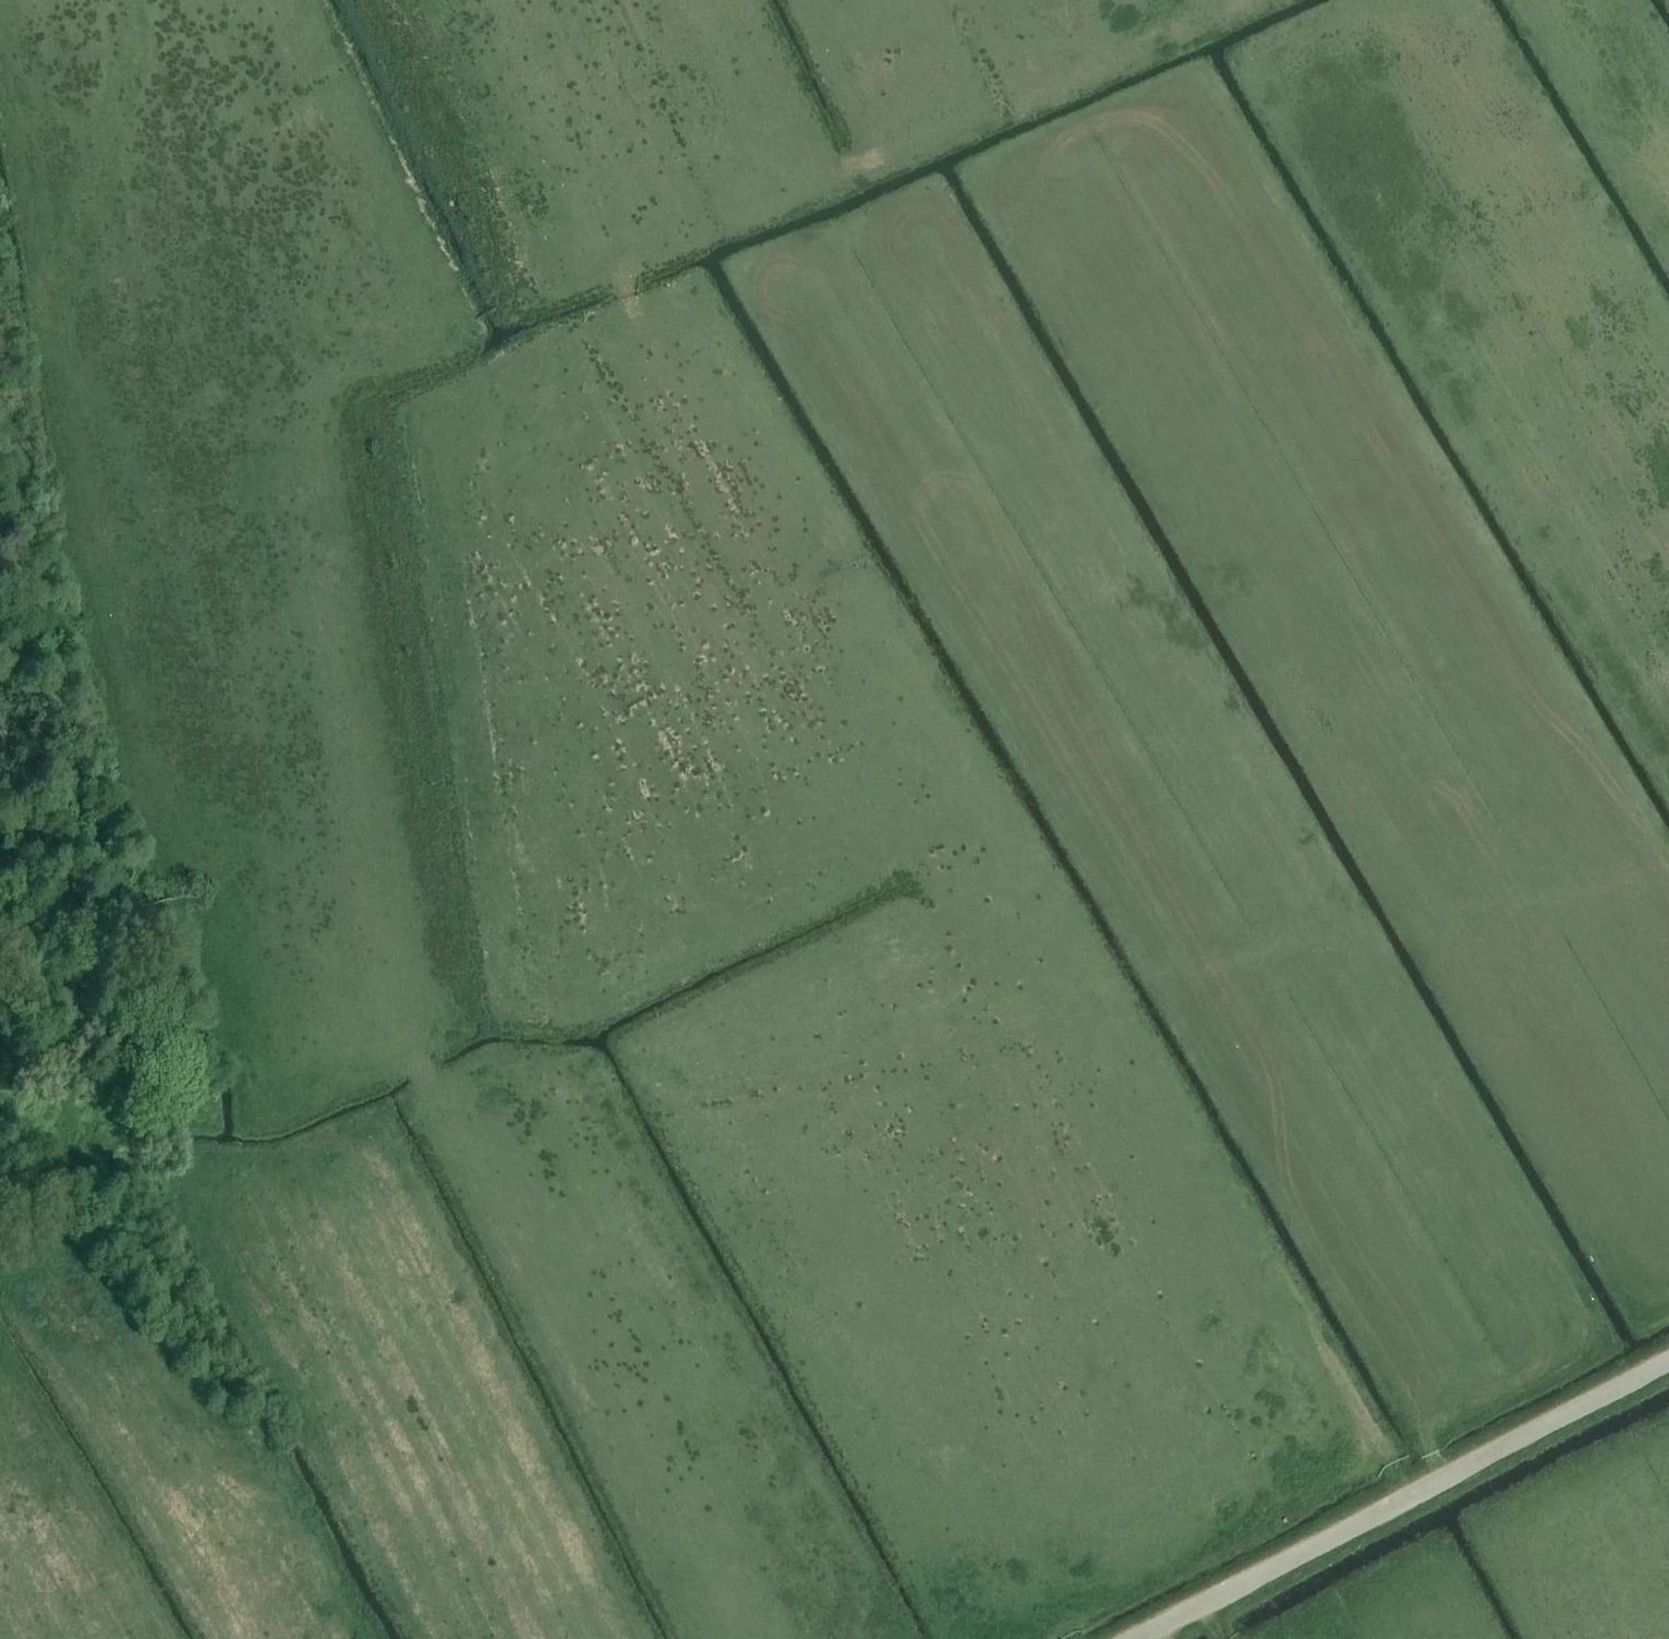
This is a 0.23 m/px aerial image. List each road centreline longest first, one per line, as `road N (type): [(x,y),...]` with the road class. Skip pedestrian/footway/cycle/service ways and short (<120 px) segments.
road 1 (track): [(1132,1638),(1668,1360)]
road 2 (track): [(0,1245),(140,1134),(172,1122),(219,1122)]

